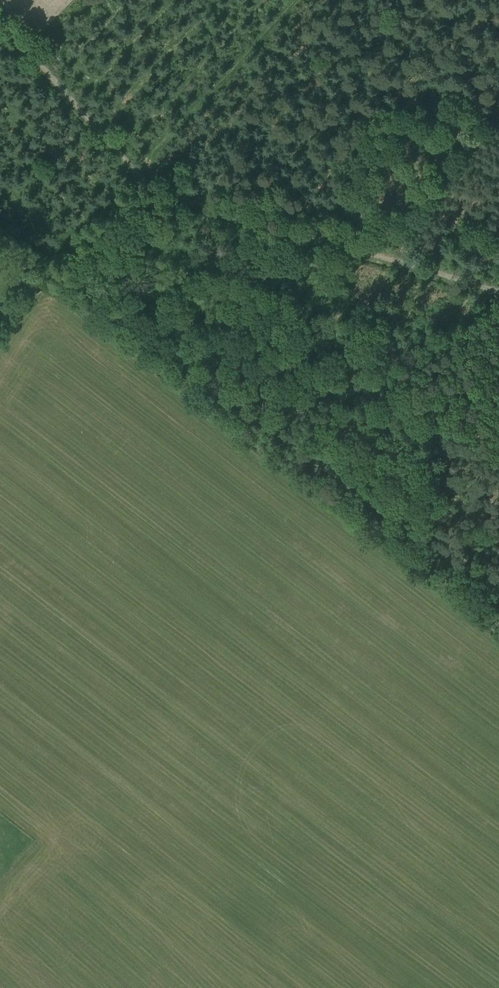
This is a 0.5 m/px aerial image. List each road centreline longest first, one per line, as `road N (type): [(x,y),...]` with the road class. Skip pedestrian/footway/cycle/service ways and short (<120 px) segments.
road 1 (track): [(140,190),(498,295)]
road 2 (track): [(0,29),(140,190)]

